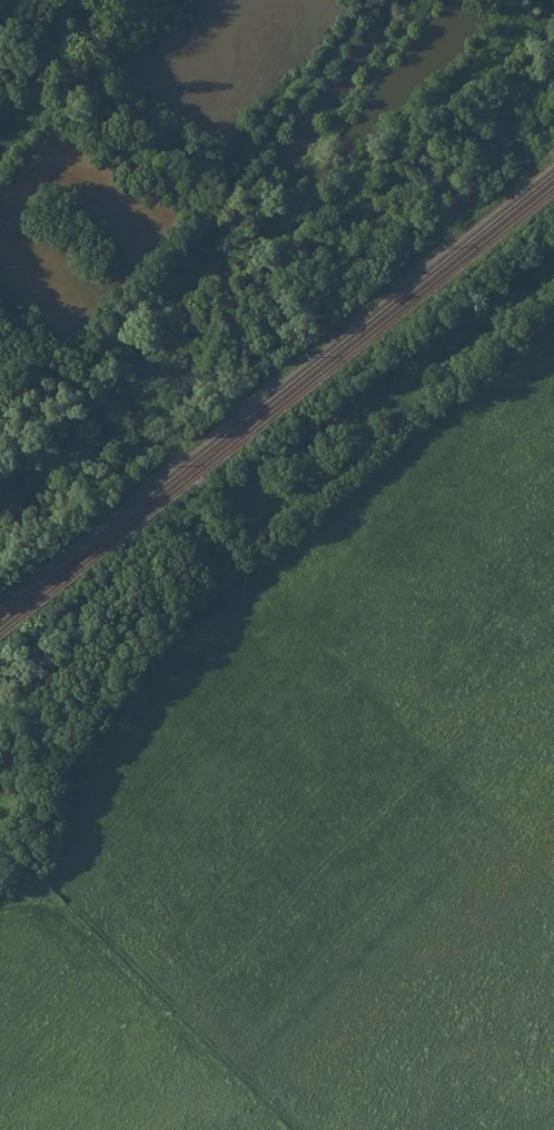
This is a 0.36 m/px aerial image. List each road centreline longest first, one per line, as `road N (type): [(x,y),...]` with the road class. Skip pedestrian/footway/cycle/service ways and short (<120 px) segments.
road 1 (track): [(292,1129),(46,887)]

